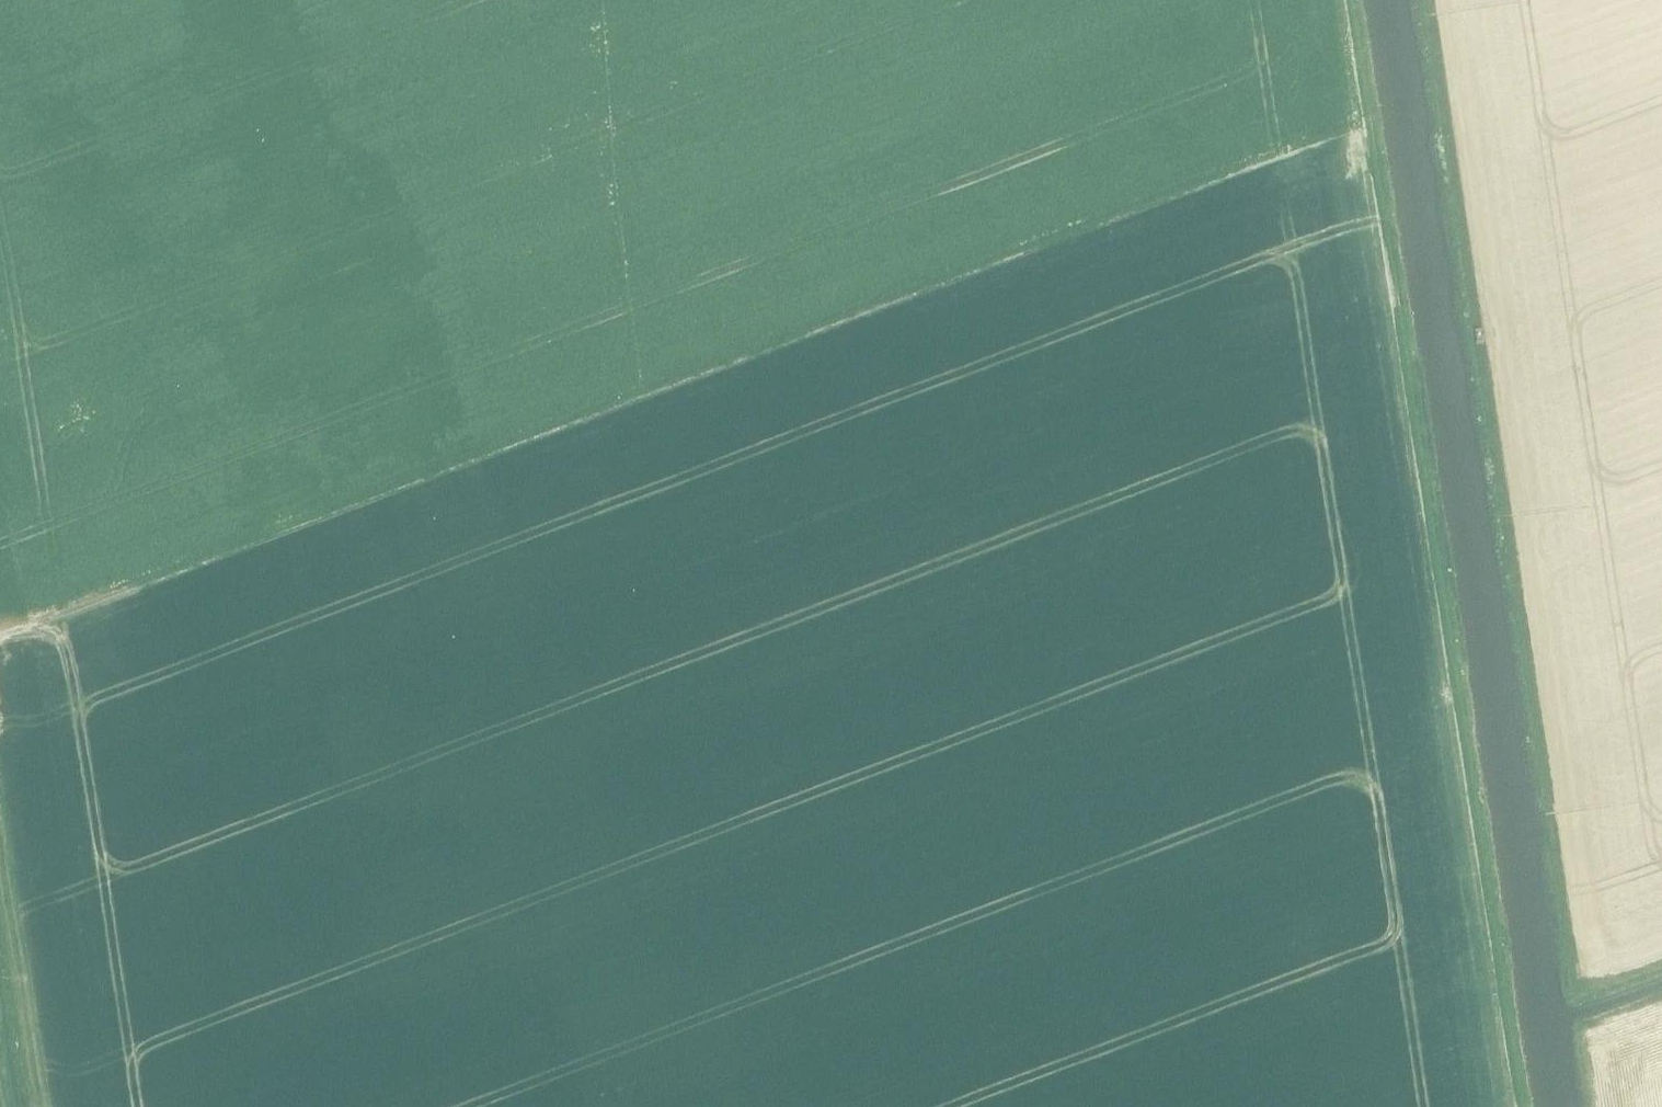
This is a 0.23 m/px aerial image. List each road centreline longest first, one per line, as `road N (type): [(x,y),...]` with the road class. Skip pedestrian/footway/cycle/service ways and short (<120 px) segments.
road 1 (track): [(33,1106),(0,909)]

